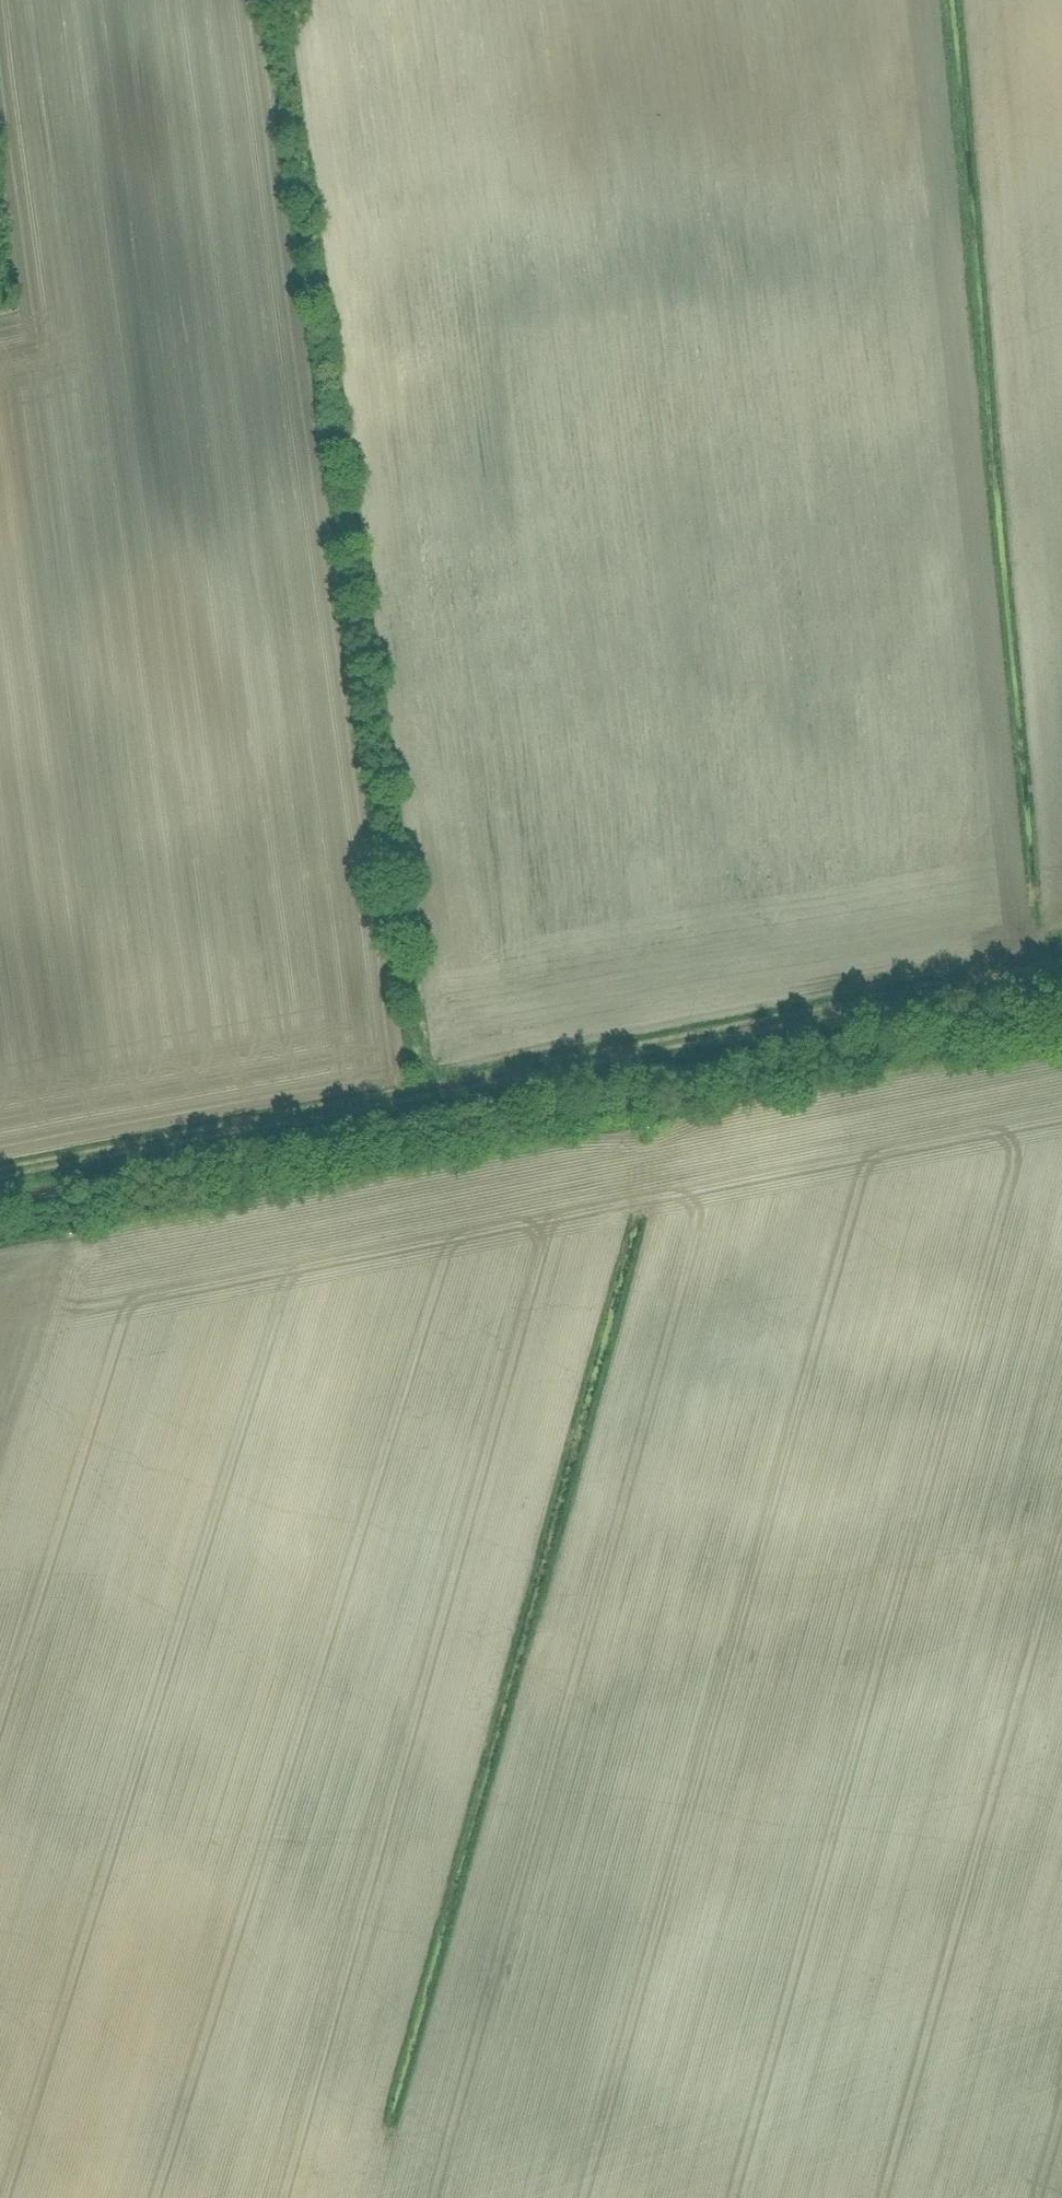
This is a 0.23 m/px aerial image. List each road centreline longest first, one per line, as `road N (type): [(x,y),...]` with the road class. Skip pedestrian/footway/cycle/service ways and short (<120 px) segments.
road 1 (track): [(0,1172),(1061,962)]

